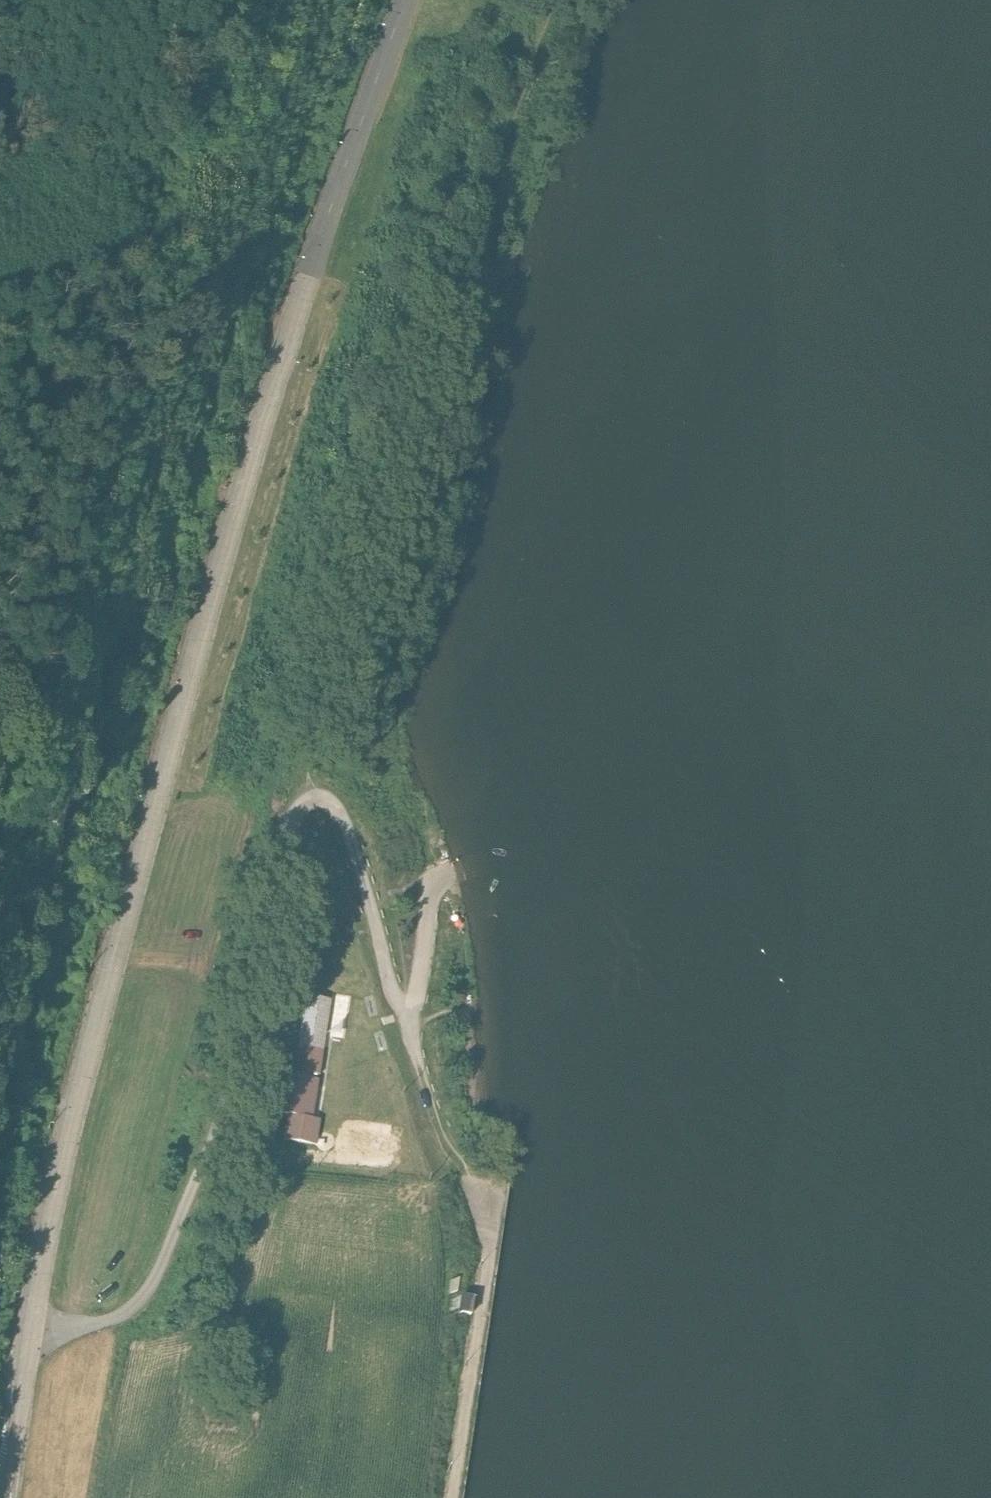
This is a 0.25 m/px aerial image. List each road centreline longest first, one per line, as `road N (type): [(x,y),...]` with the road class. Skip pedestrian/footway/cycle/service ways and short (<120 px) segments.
road 1 (tertiary): [(307,277),(217,568),(68,1120),(7,1497)]
road 2 (tertiary): [(307,277),(404,0)]

